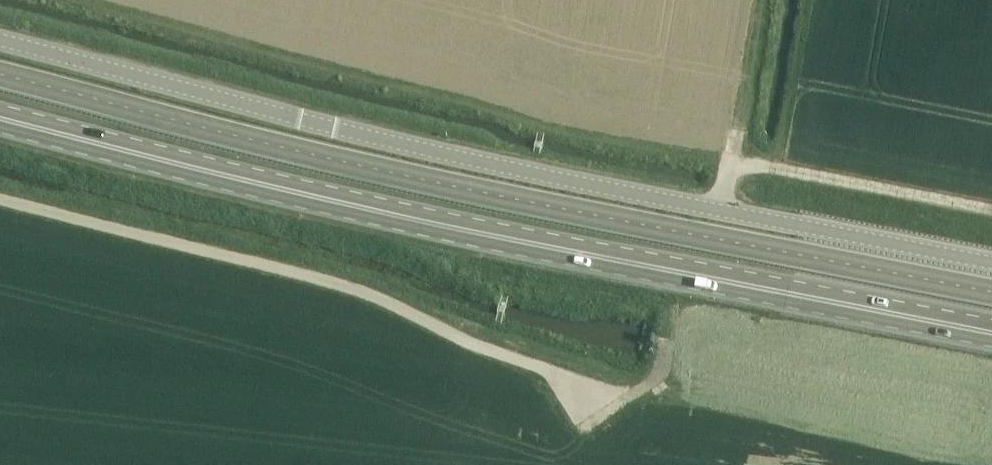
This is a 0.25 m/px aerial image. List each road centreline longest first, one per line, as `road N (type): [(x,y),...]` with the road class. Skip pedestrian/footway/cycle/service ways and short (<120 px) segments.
road 1 (unclassified): [(991,263),(433,152),(0,41)]
road 2 (primary): [(471,232),(581,262),(991,342)]
road 3 (primary): [(991,325),(588,247),(471,232)]
road 4 (primary): [(471,232),(0,119)]
road 5 (track): [(991,464),(645,383)]
road 6 (track): [(727,159),(991,210)]
road 7 (track): [(718,211),(755,0)]

